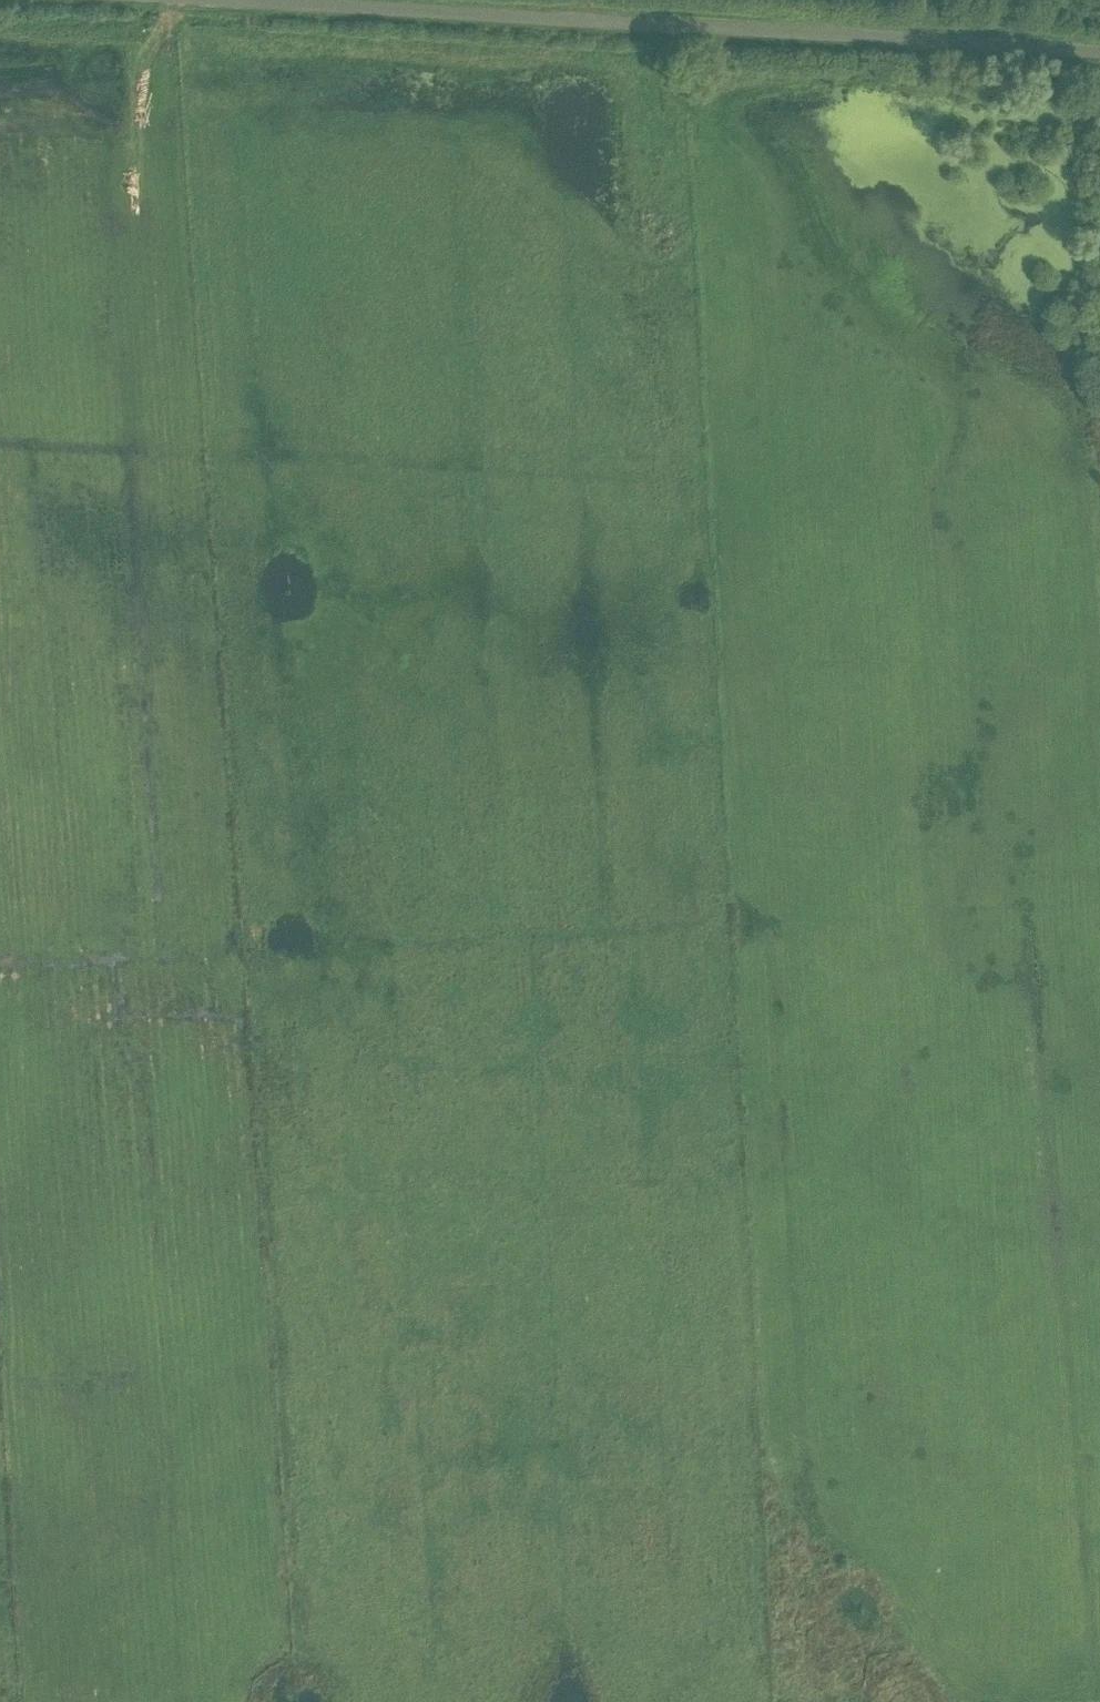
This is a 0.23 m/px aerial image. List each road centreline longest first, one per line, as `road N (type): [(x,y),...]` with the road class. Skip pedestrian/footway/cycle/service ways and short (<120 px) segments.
road 1 (unclassified): [(278,0),(1099,49)]

